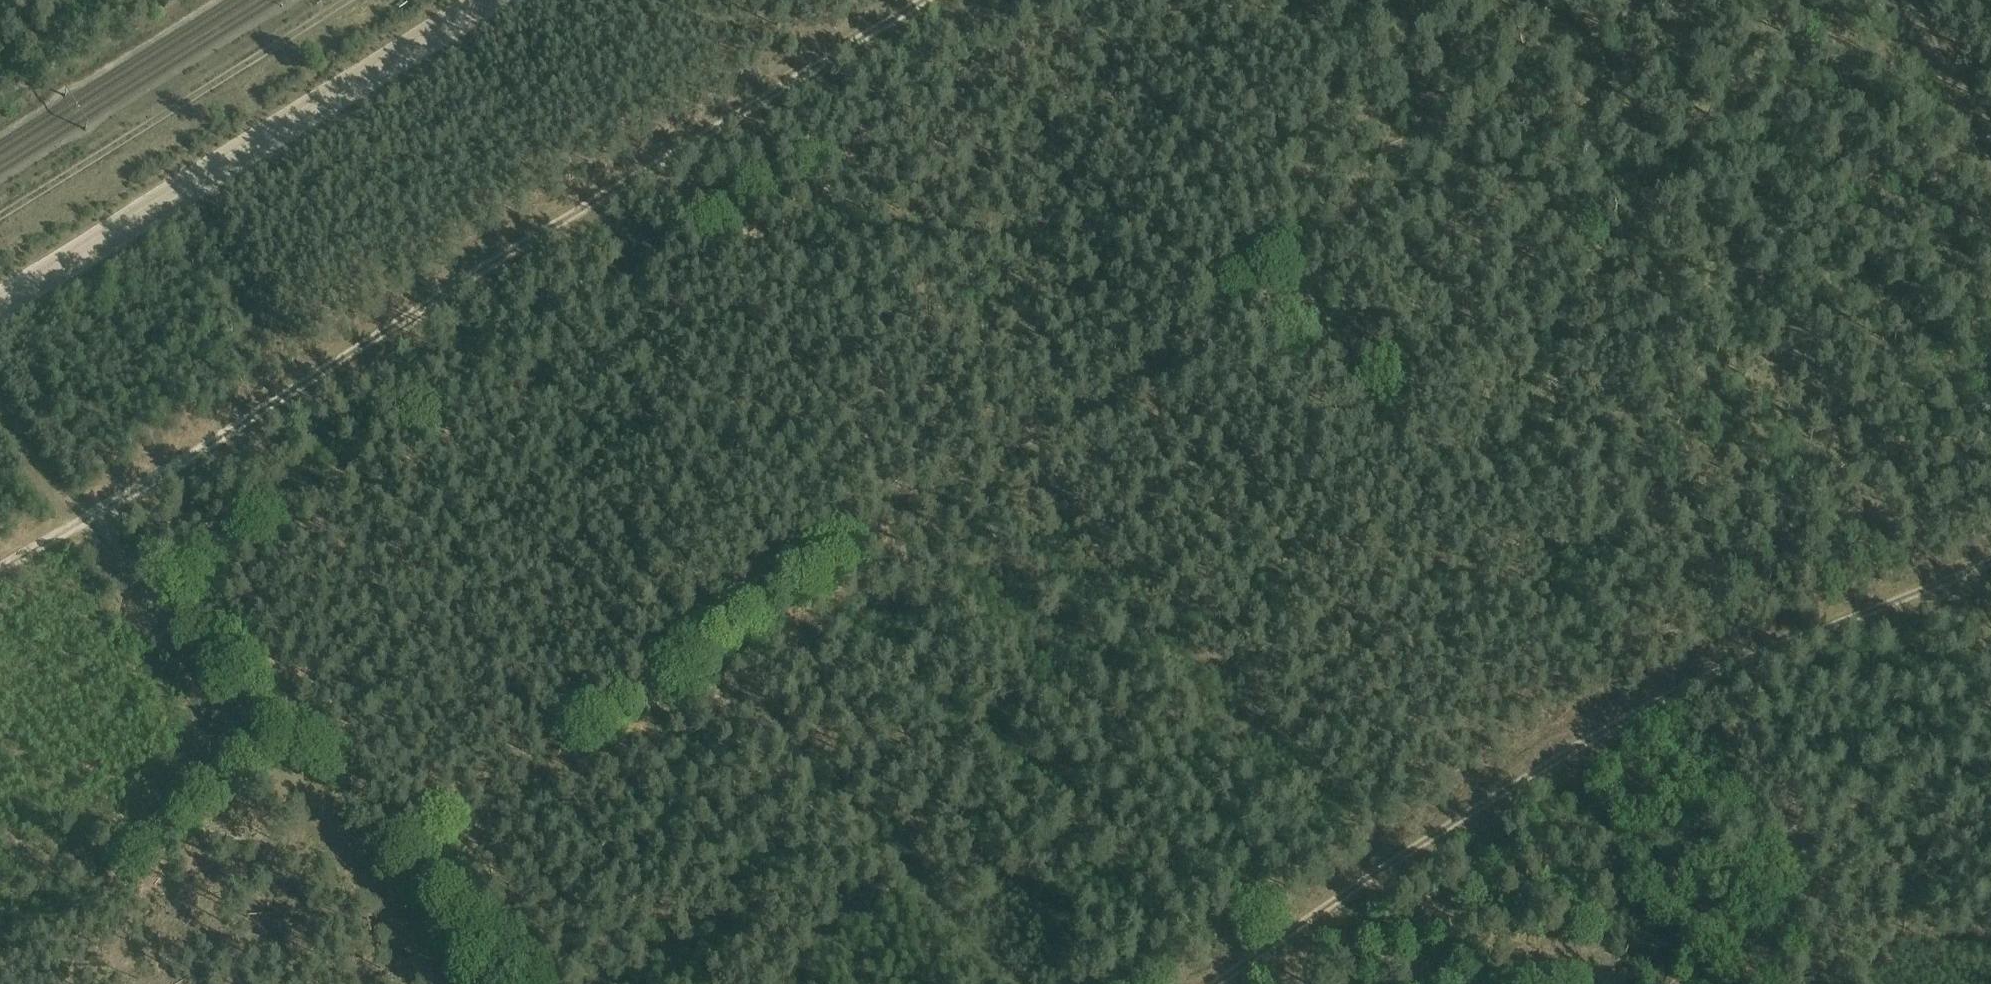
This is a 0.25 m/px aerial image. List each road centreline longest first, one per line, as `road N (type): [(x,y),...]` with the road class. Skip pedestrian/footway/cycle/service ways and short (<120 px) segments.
road 1 (track): [(0,215),(346,0)]

